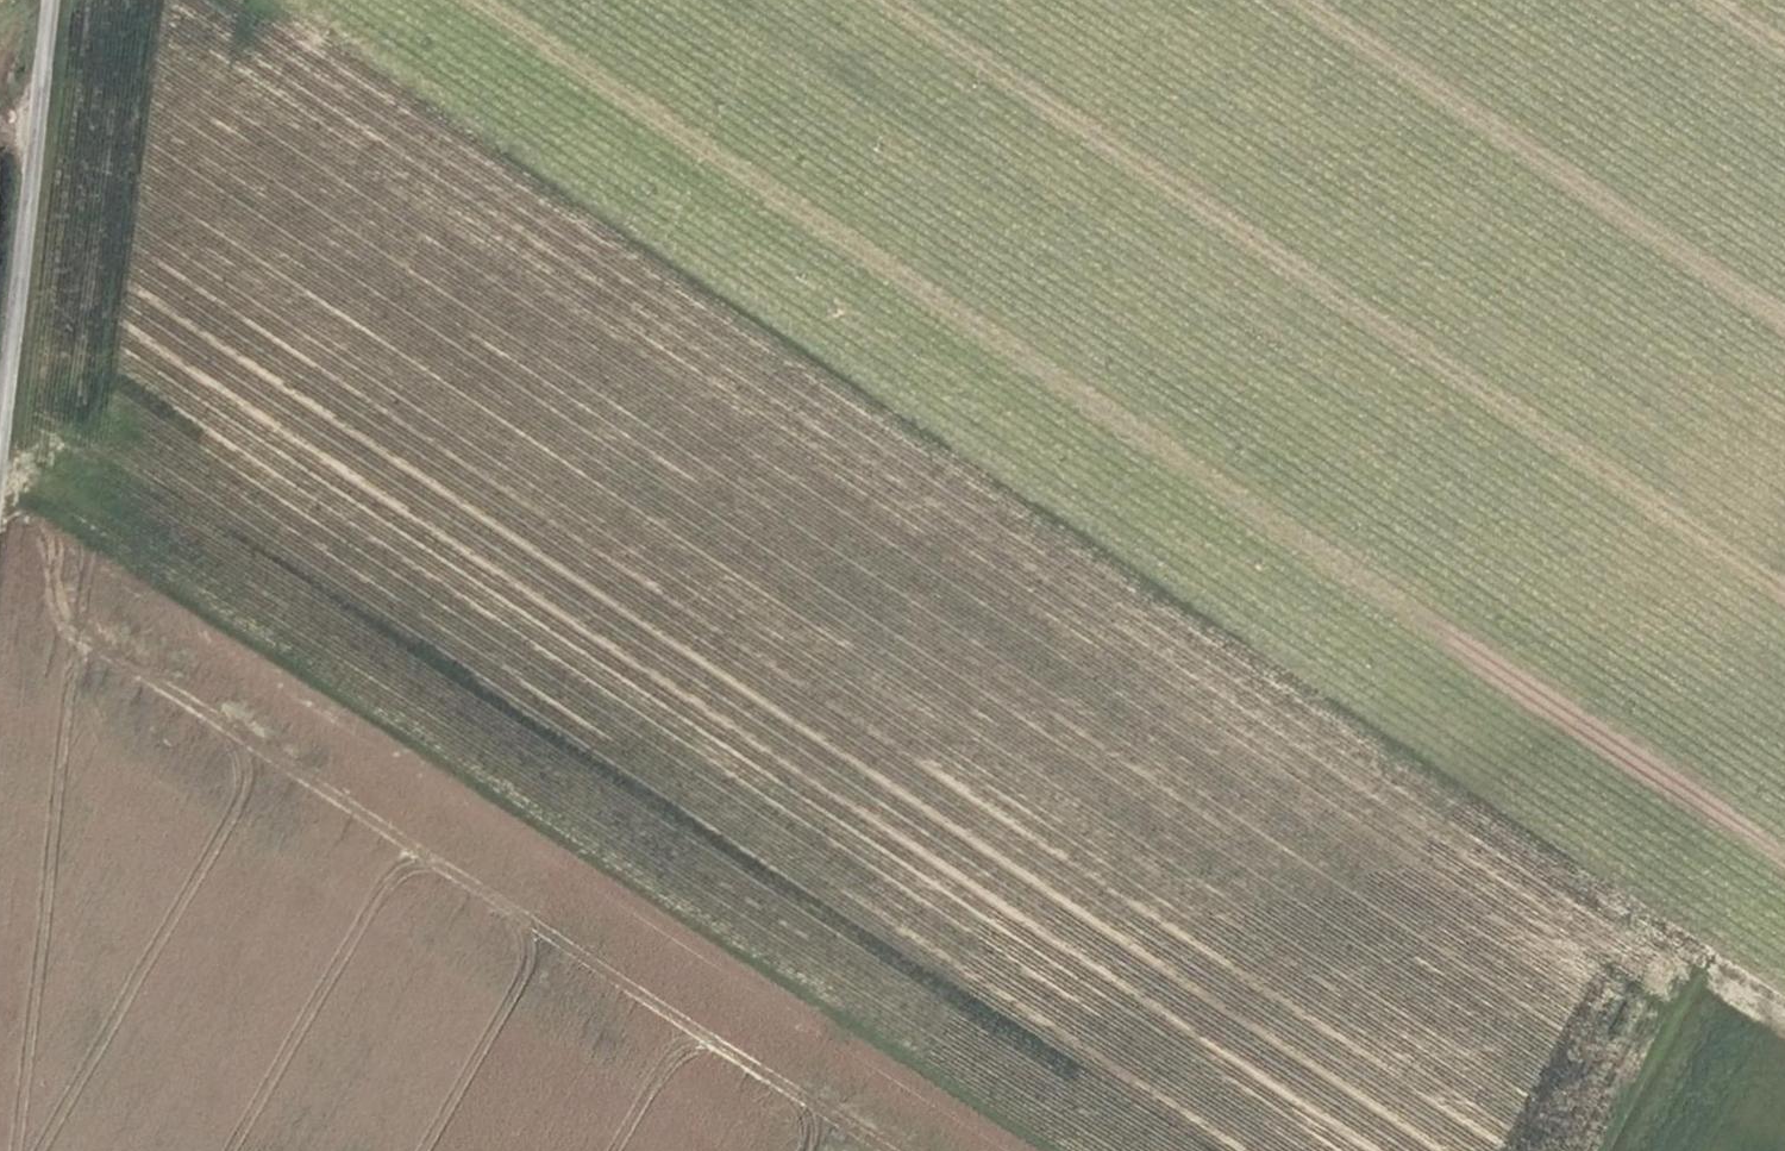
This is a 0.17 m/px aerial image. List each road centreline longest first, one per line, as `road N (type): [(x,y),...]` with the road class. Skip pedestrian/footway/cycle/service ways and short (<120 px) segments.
road 1 (unclassified): [(50,0),(0,425)]

